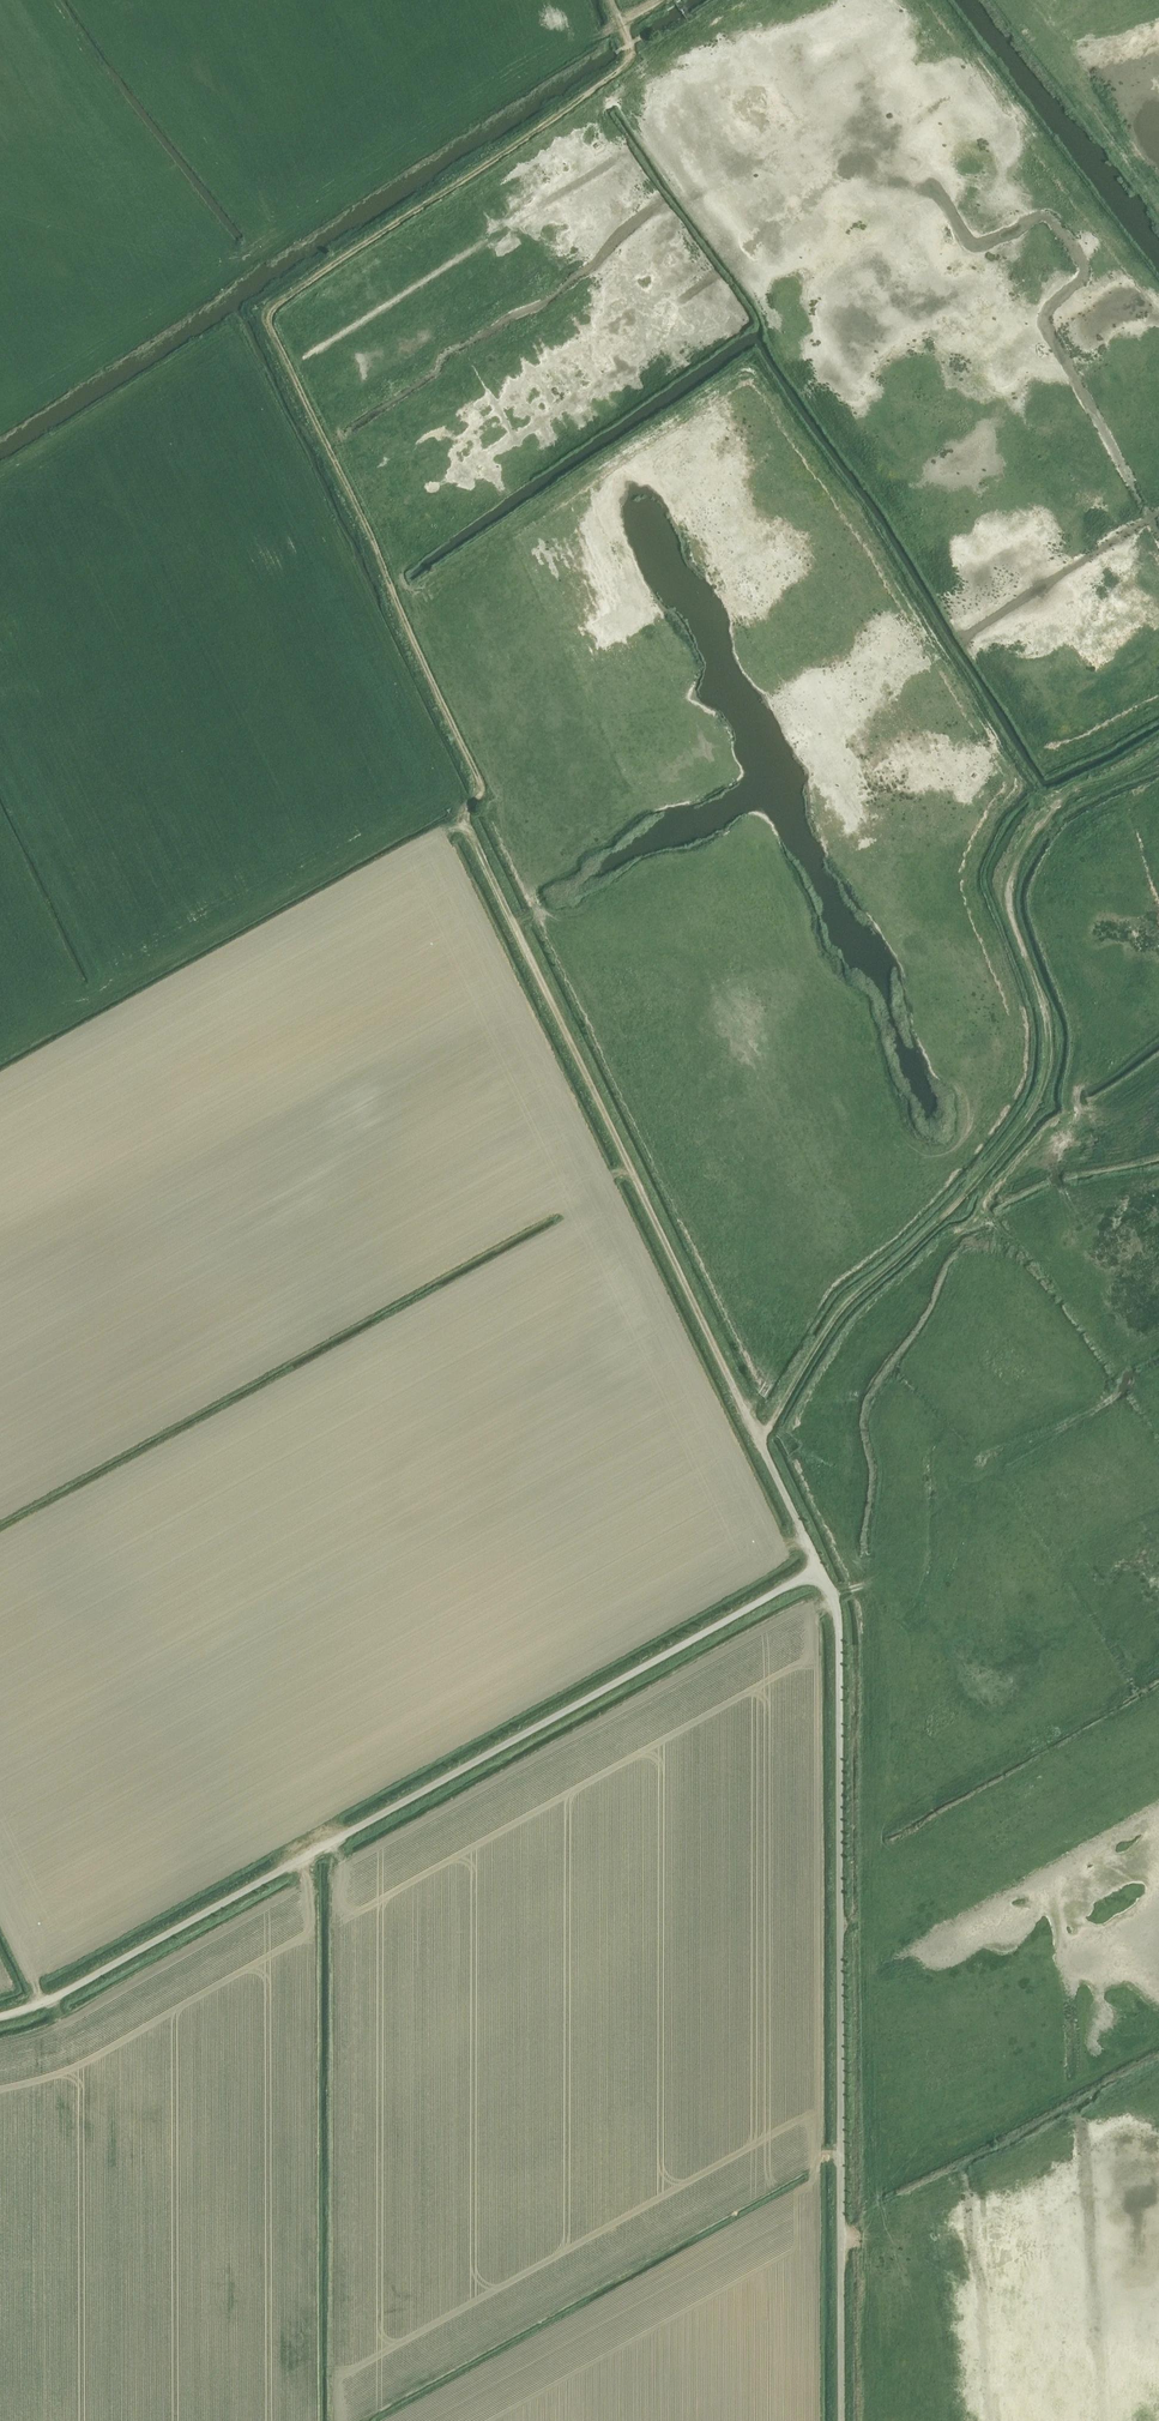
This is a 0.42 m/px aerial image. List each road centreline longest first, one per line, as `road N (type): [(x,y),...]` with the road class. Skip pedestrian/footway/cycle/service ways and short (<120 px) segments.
road 1 (unclassified): [(0,2016),(57,1995),(821,1573)]
road 2 (unclassified): [(841,2420),(839,1638),(821,1573)]
road 3 (unclassified): [(821,1573),(464,808)]

